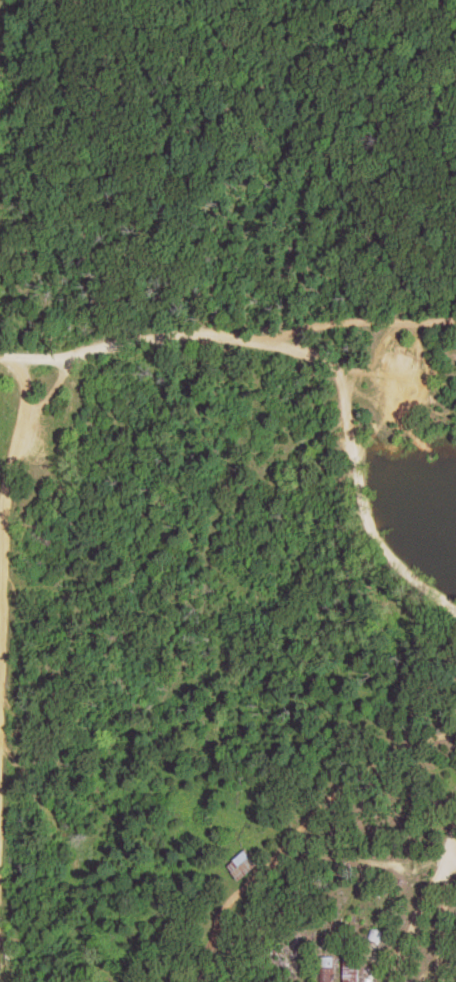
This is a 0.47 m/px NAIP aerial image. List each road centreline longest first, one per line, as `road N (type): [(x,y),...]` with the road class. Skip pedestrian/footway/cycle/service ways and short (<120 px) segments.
road 1 (residential): [(0,363),(212,336),(292,346),(455,320)]
road 2 (residential): [(309,343),(345,369),(369,498),(392,550),(455,604)]
road 3 (residential): [(455,852),(433,936),(441,981)]

